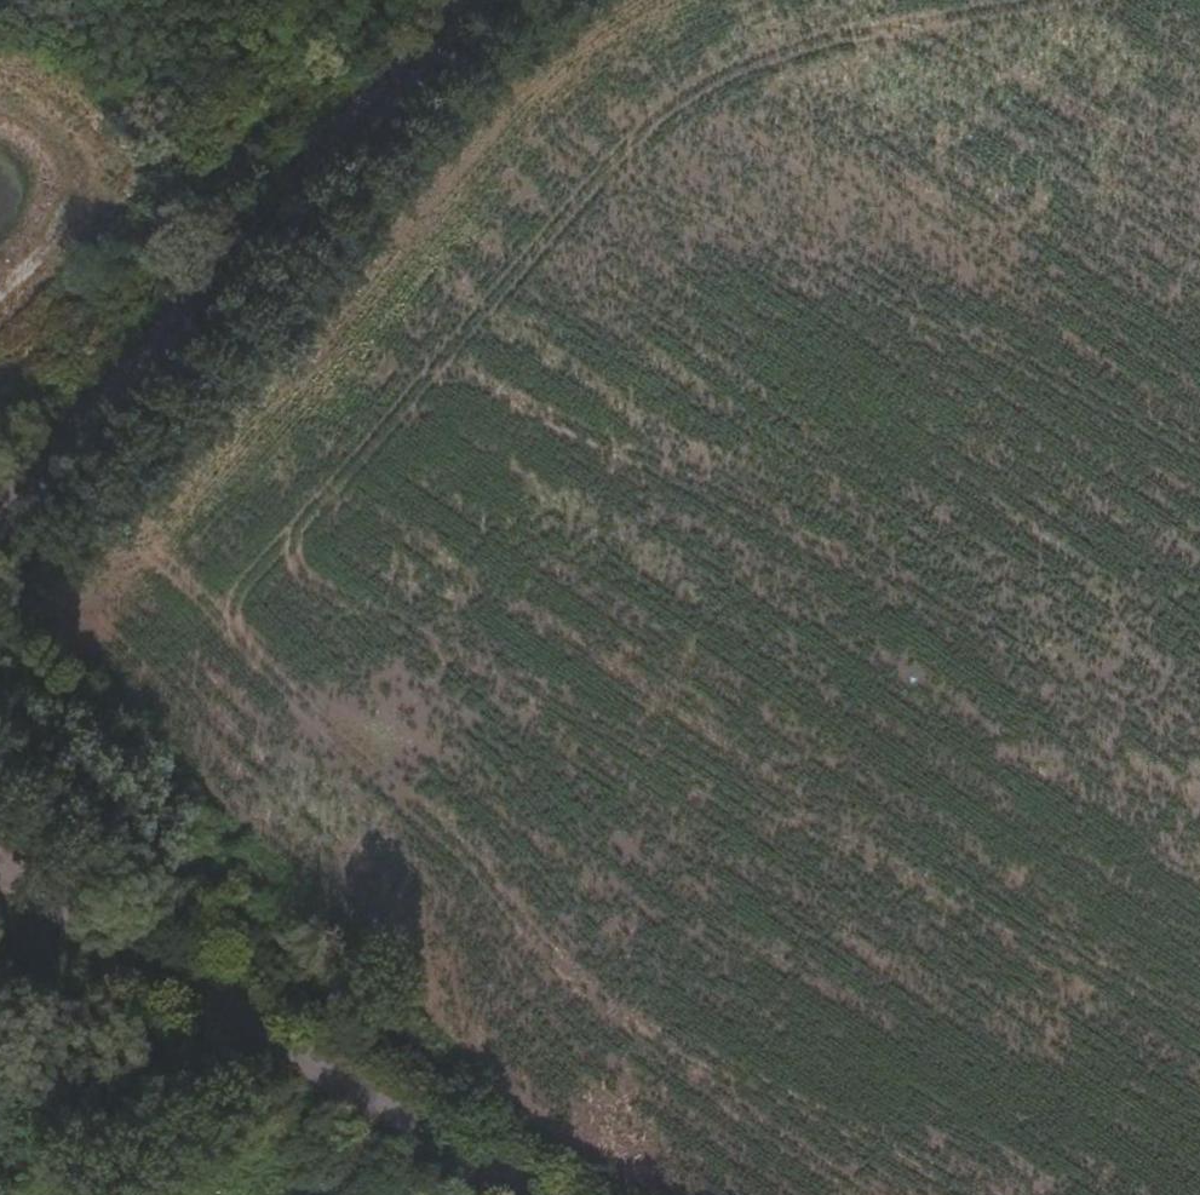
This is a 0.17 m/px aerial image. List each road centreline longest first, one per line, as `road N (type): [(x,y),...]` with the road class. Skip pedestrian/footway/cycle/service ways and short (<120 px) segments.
road 1 (unclassified): [(0,521),(500,0)]
road 2 (unclassified): [(539,1194),(0,858)]

